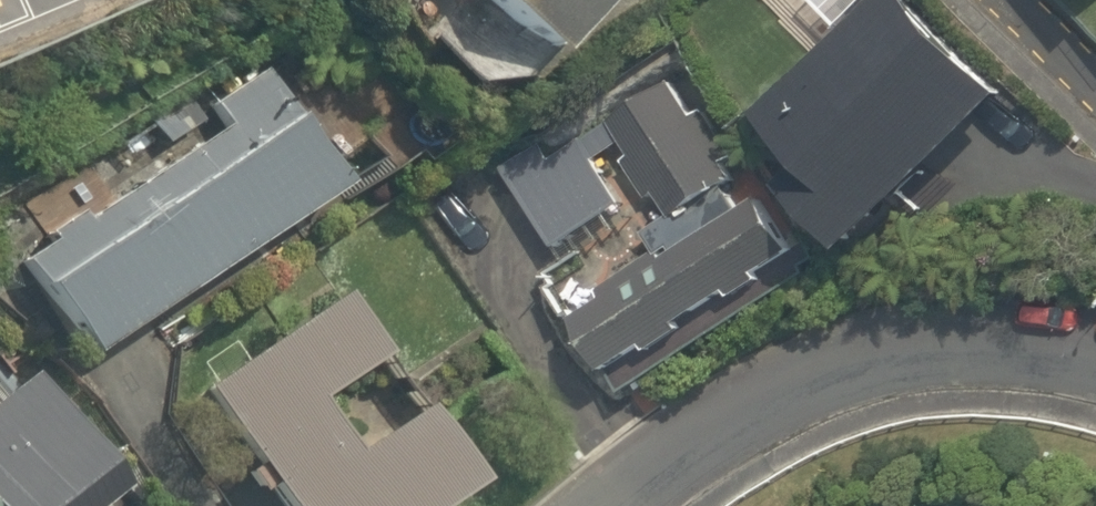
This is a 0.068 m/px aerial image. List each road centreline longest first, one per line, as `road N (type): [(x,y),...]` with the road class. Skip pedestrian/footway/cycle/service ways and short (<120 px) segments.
road 1 (residential): [(1095,353),(963,336),(848,355),(743,403),(595,505)]
road 2 (residential): [(1010,0),(1095,86)]

